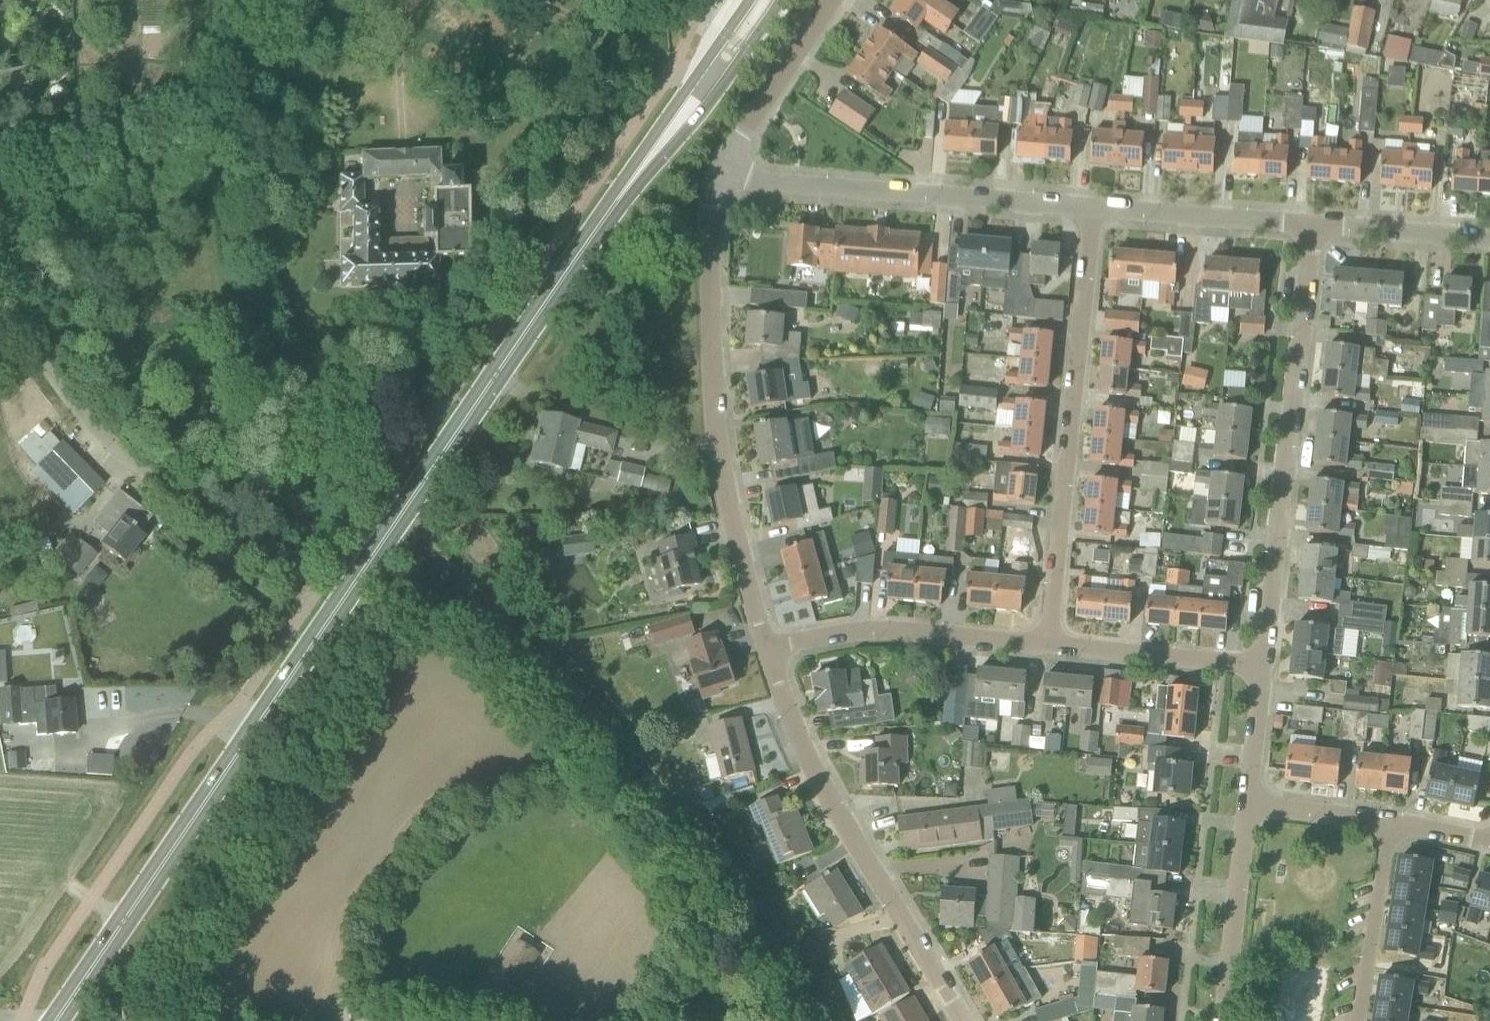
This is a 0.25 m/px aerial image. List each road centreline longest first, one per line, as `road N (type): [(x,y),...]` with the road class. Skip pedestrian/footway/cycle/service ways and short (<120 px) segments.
road 1 (primary): [(53,1020),(576,263)]
road 2 (residential): [(767,649),(714,401),(710,210),(718,179)]
road 3 (residential): [(310,599),(156,479),(102,426),(0,272)]
road 4 (residential): [(1263,666),(1312,227)]
road 5 (residential): [(1048,645),(1092,210)]
road 6 (residential): [(961,1020),(806,758),(767,649)]
road 7 (residential): [(1092,210),(718,179)]
road 8 (primary): [(576,263),(782,0)]
road 9 (primary): [(749,0),(576,263)]
road 10 (residential): [(1048,645),(875,629),(767,649)]
road 11 (residential): [(1312,227),(1092,210)]
road 12 (residential): [(1224,1020),(1247,801)]
road 13 (residential): [(1263,666),(1048,645)]
road 14 (residential): [(718,179),(835,0)]
road 15 (residential): [(1360,1020),(1388,823)]
road 16 (residential): [(1489,239),(1312,227)]
road 17 (residential): [(1388,823),(1247,801)]
road 18 (residential): [(1247,801),(1263,666)]

